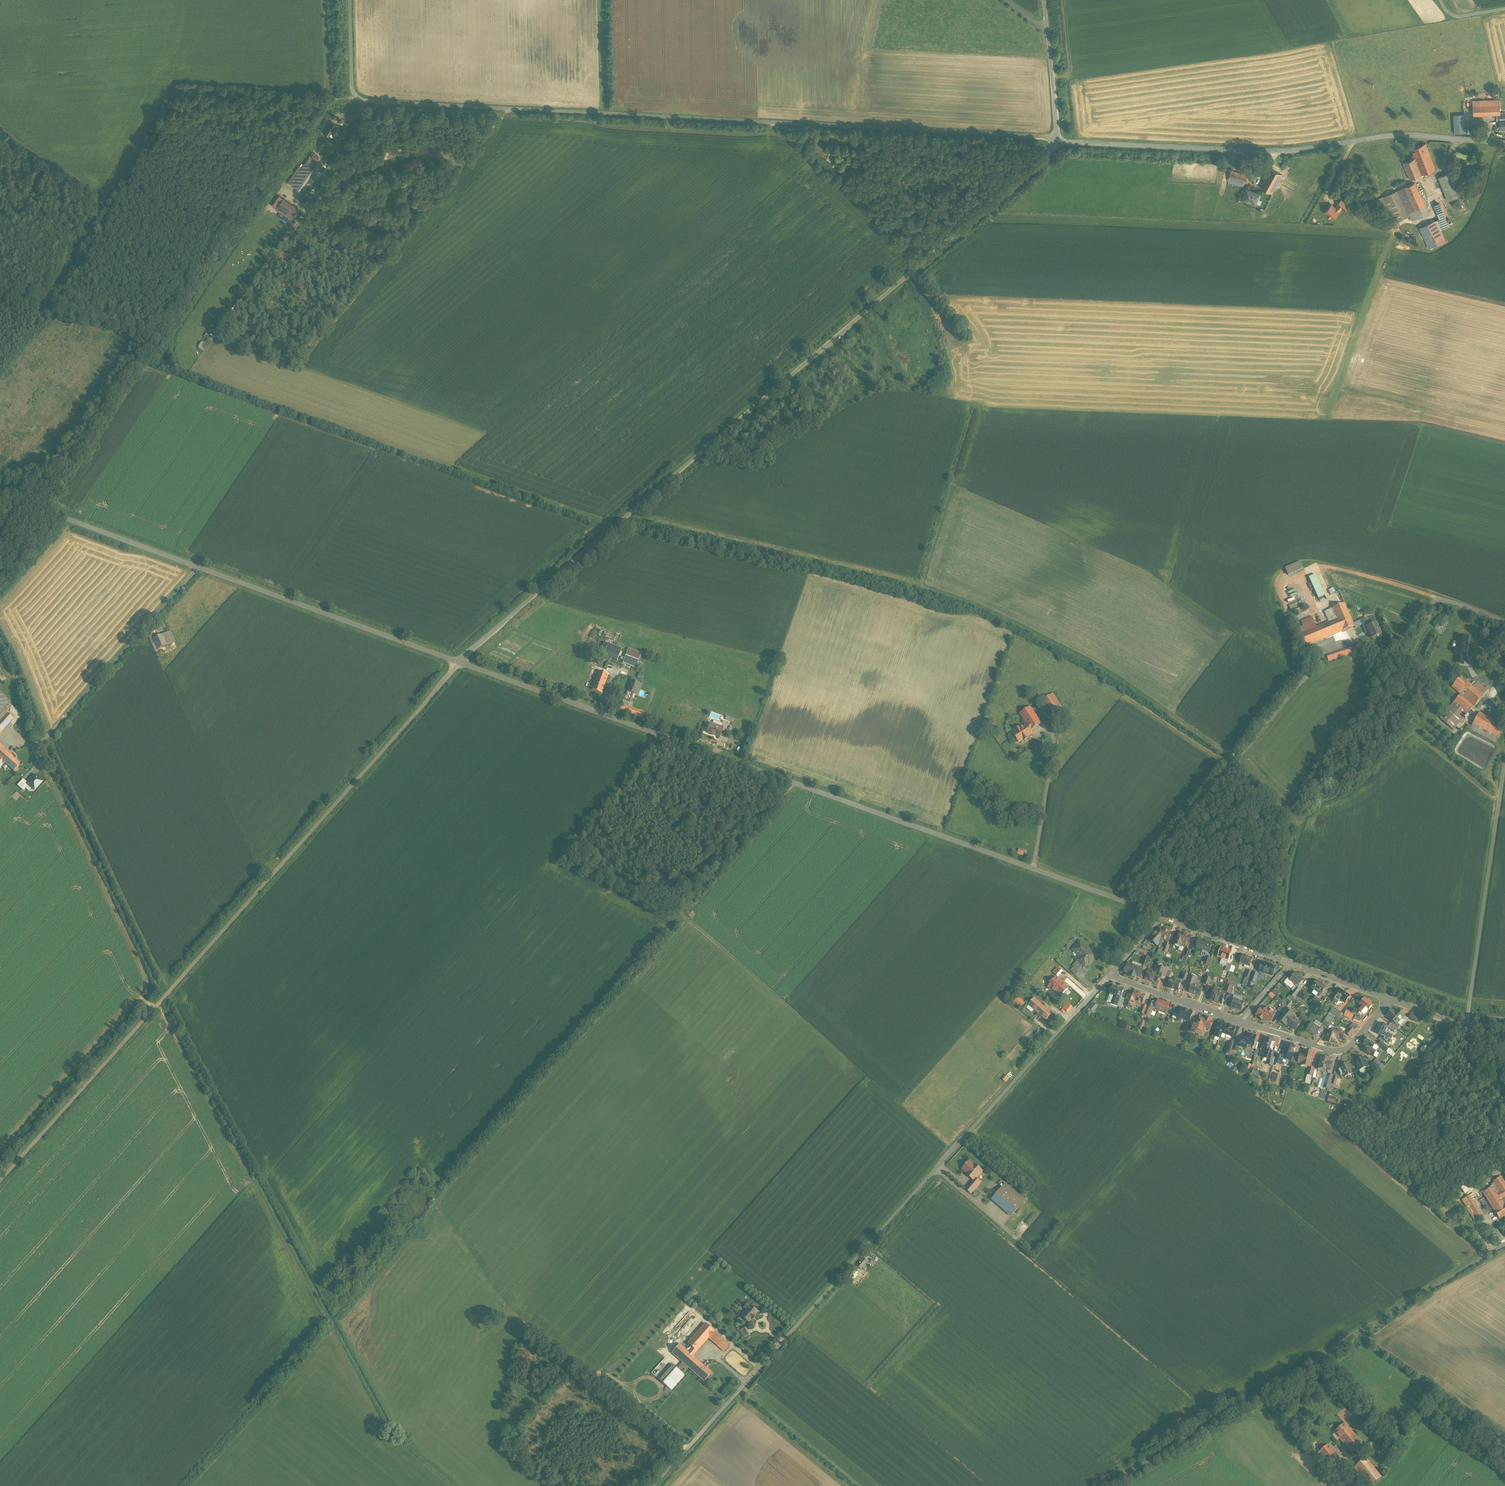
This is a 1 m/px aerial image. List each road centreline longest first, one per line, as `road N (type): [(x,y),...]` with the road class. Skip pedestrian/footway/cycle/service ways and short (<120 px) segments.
road 1 (unclassified): [(1058,142),(360,101),(352,86),(351,0)]
road 2 (unclassified): [(1058,142),(456,661)]
road 3 (unclassified): [(1161,916),(456,661)]
road 4 (unclassified): [(0,1176),(456,661)]
road 5 (unclassified): [(657,1485),(1110,976)]
road 6 (unclassified): [(456,661),(0,489)]
road 7 (unclassified): [(1109,1485),(1504,1244)]
road 8 (unclassified): [(1058,142),(1248,151),(1399,135),(1504,144)]
road 9 (track): [(60,297),(175,324),(324,99)]
road 10 (unclassified): [(1465,1027),(1504,762)]
road 11 (residential): [(1242,1022),(1341,1051),(1390,999)]
road 12 (unclassified): [(1044,0),(1058,142)]
road 13 (unclassified): [(1293,964),(1161,916)]
road 14 (residential): [(1110,976),(1242,1022)]

